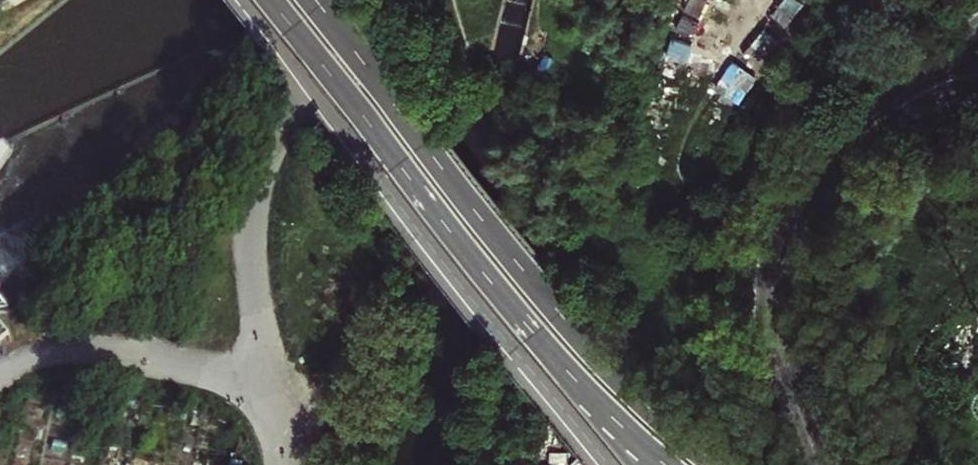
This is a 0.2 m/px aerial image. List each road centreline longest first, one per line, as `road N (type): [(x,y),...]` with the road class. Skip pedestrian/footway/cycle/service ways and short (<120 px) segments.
road 1 (primary): [(715,464),(598,354),(315,0)]
road 2 (primary): [(977,26),(852,124),(816,160),(786,208),(772,253),(769,318),(810,464)]
road 3 (primary): [(830,464),(788,320),(788,269),(804,214),(841,157),(870,131),(977,86)]
road 4 (primary): [(272,0),(534,330)]
road 5 (primary): [(534,330),(663,464)]
road 6 (primary): [(534,330),(639,464)]

